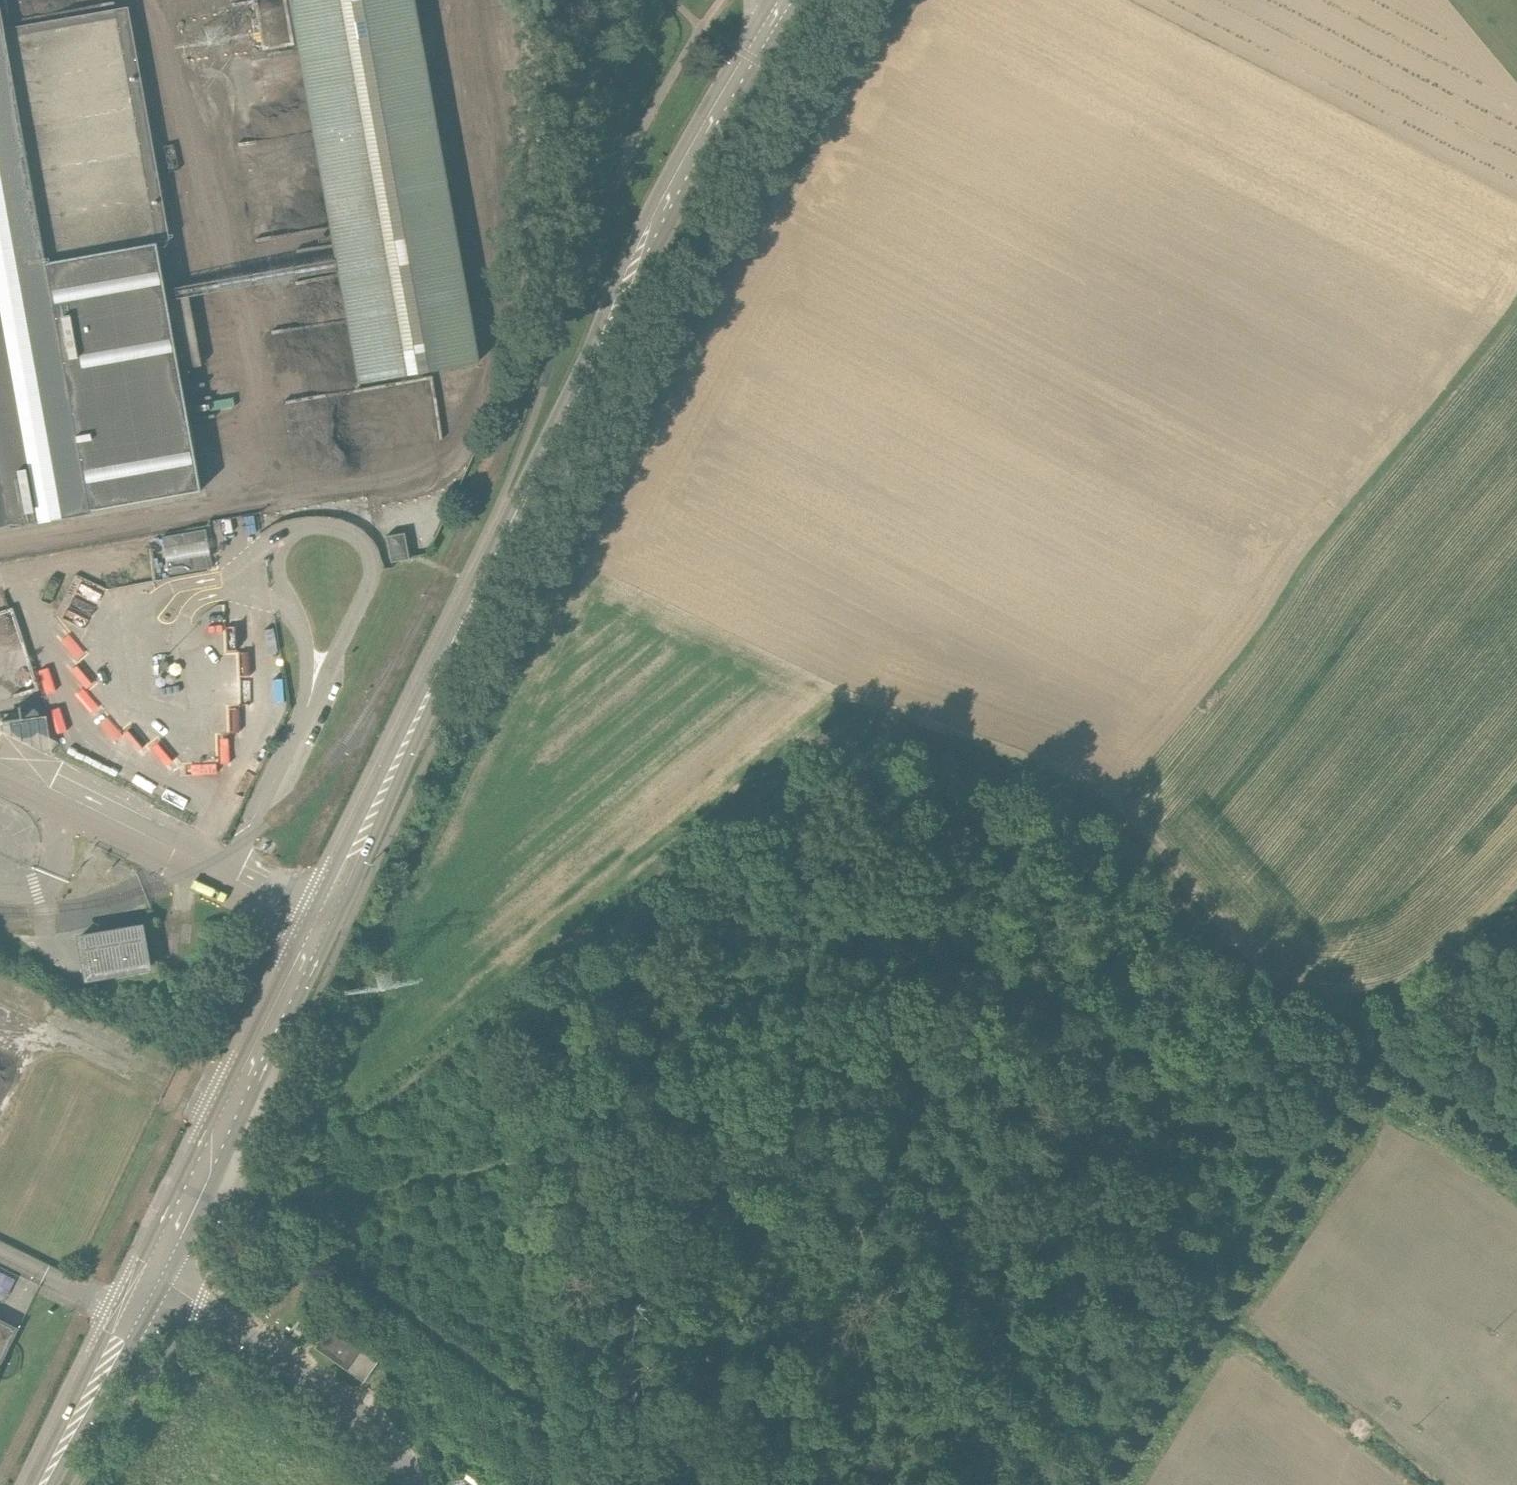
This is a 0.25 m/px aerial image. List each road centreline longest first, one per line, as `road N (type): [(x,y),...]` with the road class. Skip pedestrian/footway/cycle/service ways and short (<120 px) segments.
road 1 (tertiary): [(153,1277),(645,251),(792,0)]
road 2 (track): [(1516,302),(1309,558),(1209,697)]
road 3 (residential): [(396,1484),(375,1426),(153,1277)]
road 4 (tertiary): [(44,1484),(153,1277)]

